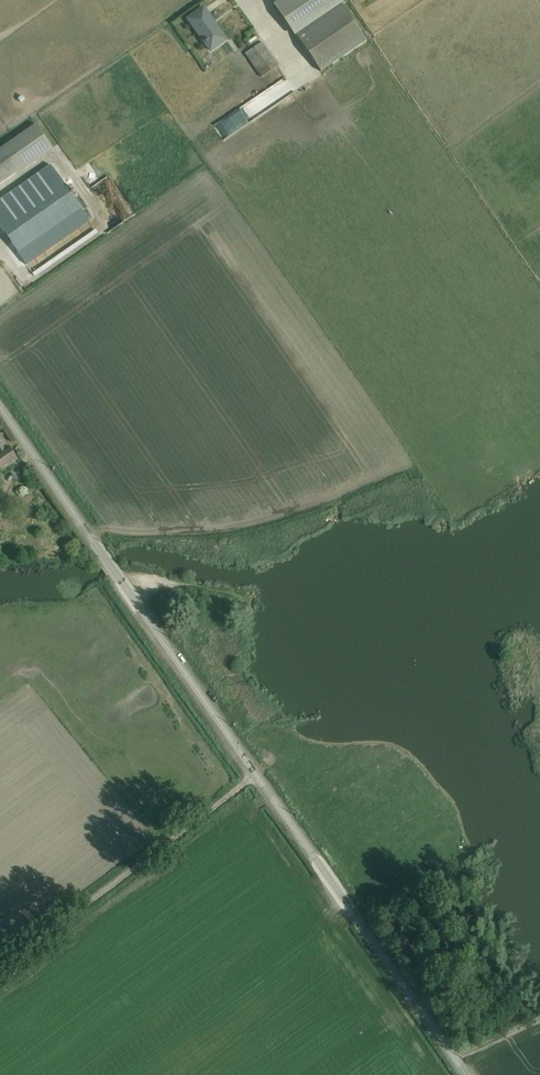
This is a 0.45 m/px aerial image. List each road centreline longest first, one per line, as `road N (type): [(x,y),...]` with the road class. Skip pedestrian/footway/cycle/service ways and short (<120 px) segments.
road 1 (unclassified): [(0,405),(466,1074)]
road 2 (track): [(257,776),(0,967)]

